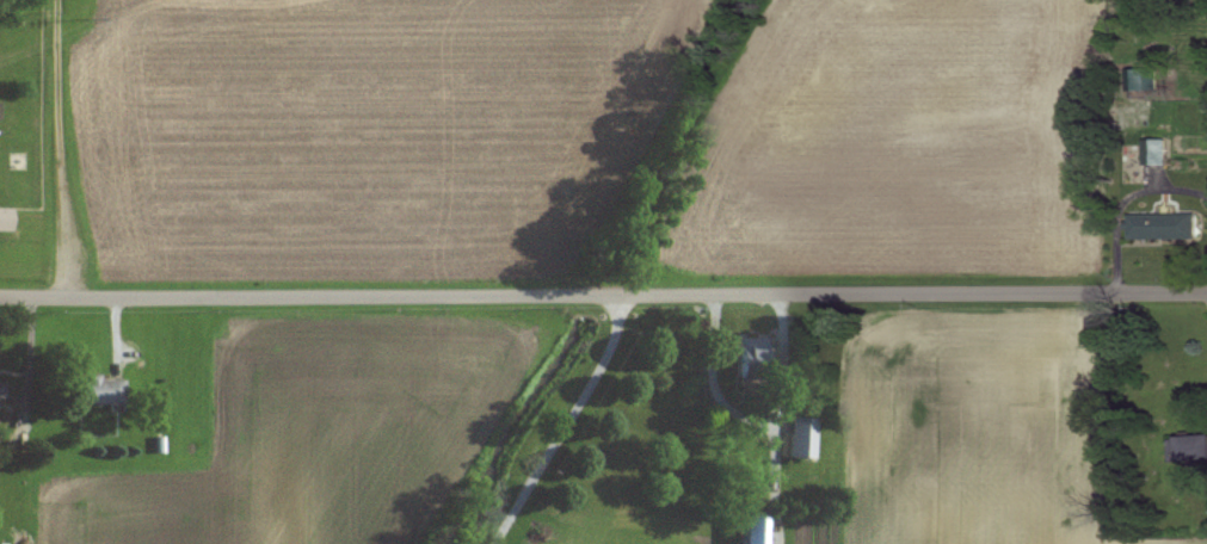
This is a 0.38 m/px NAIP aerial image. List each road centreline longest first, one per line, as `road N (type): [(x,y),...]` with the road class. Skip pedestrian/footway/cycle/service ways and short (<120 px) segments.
road 1 (tertiary): [(144,293),(1206,290)]
road 2 (tertiary): [(0,293),(144,293)]

